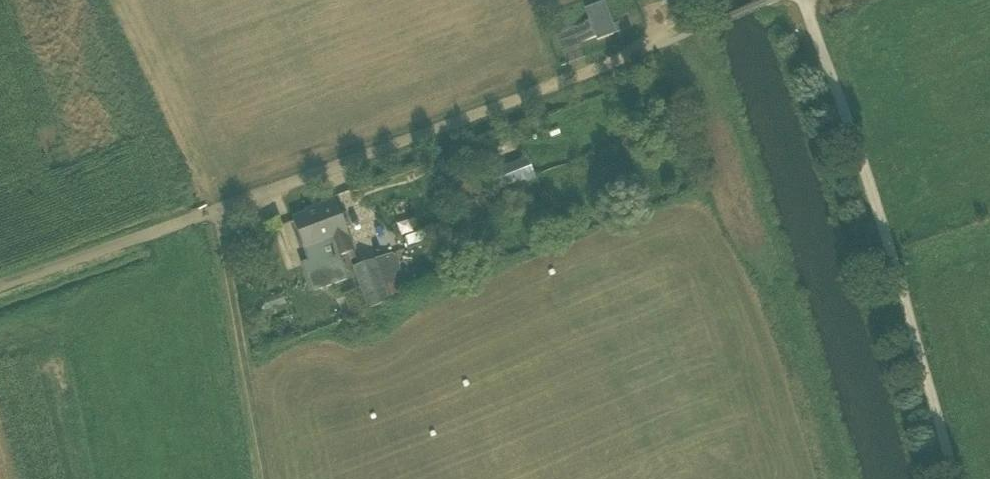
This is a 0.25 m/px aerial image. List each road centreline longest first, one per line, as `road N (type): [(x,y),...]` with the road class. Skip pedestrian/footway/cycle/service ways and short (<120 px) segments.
road 1 (unclassified): [(0,281),(218,212),(662,42)]
road 2 (track): [(963,478),(898,251),(805,0)]
road 3 (track): [(218,212),(268,478)]

